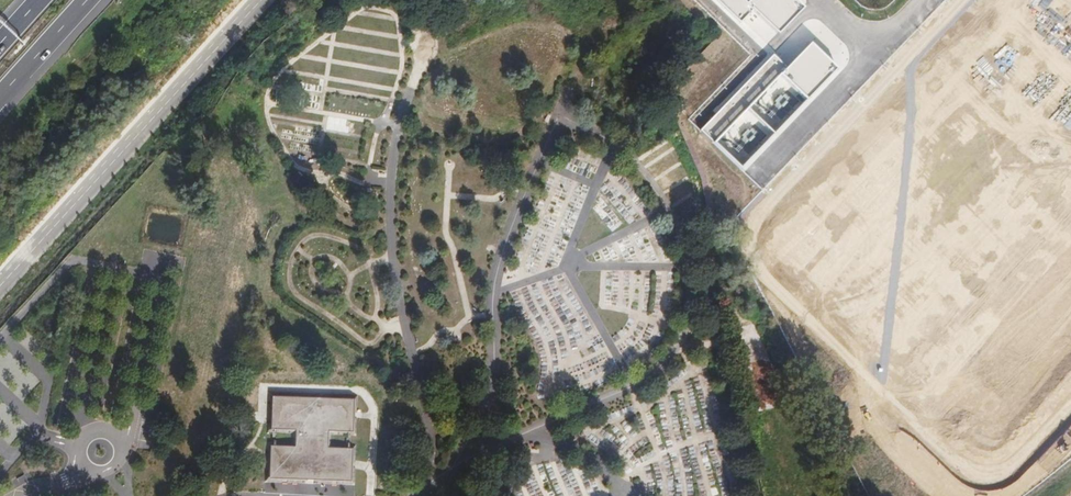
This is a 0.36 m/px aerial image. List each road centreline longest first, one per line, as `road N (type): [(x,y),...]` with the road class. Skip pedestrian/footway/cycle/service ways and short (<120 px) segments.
road 1 (unclassified): [(0,286),(260,0)]
road 2 (unclassified): [(875,53),(756,177)]
road 3 (motorway): [(0,96),(87,0)]

